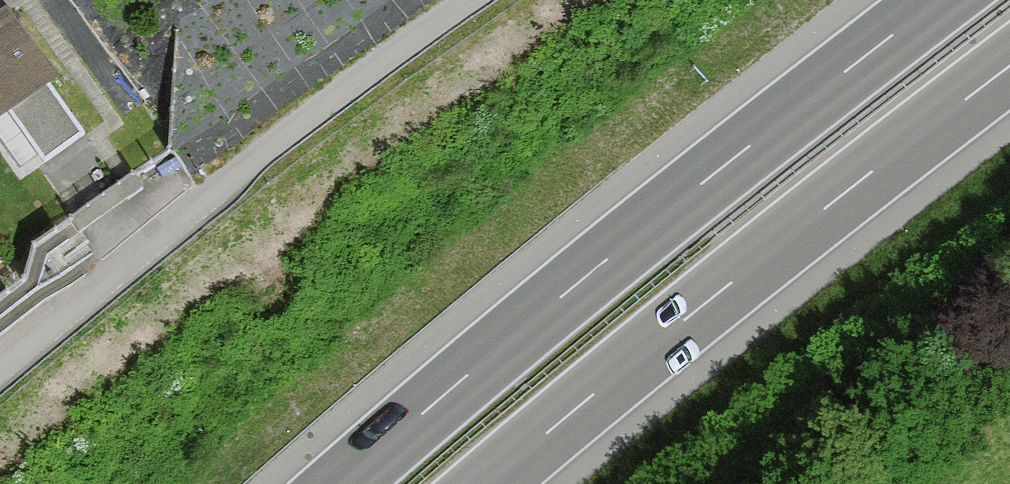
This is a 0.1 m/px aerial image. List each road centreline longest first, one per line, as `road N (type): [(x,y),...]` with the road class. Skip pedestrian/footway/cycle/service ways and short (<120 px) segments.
road 1 (motorway): [(938,0),(608,258),(341,483)]
road 2 (motorway): [(487,483),(1009,66)]
road 3 (residential): [(0,367),(280,140),(470,0)]

